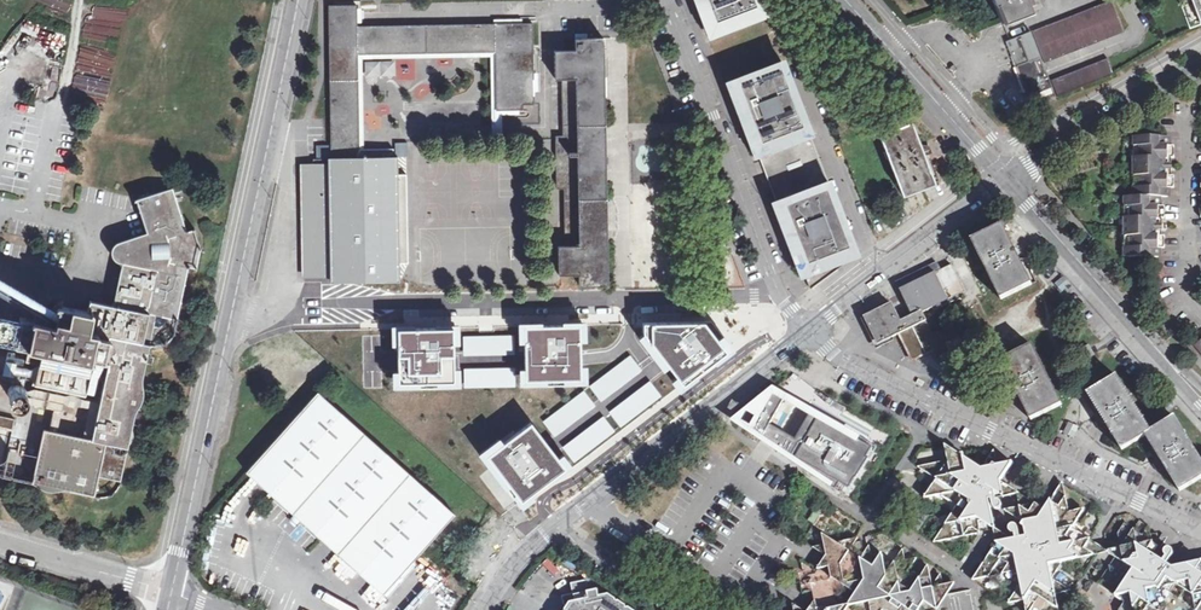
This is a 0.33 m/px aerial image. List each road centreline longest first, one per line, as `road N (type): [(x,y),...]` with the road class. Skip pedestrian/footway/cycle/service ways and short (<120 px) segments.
road 1 (secondary): [(296,0),(222,328),(174,591)]
road 2 (residential): [(781,291),(750,305),(314,314)]
road 3 (residential): [(808,324),(857,361),(1200,531)]
road 4 (unclassified): [(808,324),(557,526),(485,609)]
road 5 (residential): [(664,0),(781,291)]
road 6 (tertiary): [(1200,395),(1008,178)]
road 7 (unclassified): [(1008,178),(808,324)]
road 8 (tertiary): [(1008,178),(843,0)]
road 9 (unclassified): [(1008,178),(1200,66)]
road 10 (residential): [(1184,130),(1184,260),(1191,299),(1200,310)]
road 11 (unclassified): [(174,591),(0,538)]

